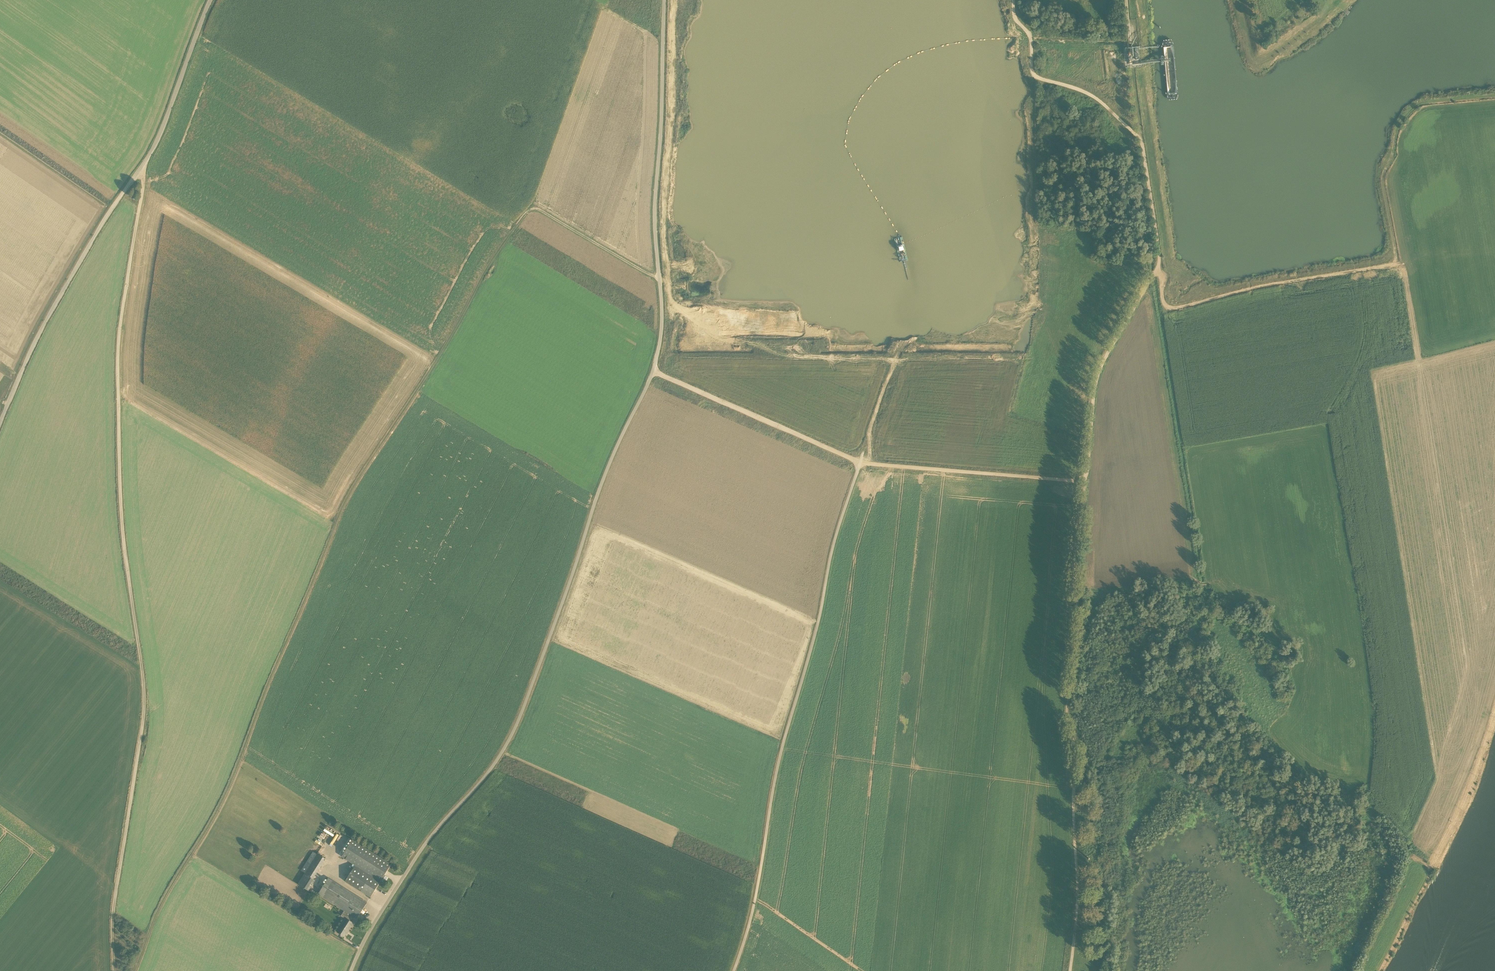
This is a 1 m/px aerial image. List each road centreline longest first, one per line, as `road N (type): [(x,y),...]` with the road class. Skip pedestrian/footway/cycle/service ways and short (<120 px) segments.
road 1 (unclassified): [(352,970),(405,876),(508,743),(607,468),(653,371),(663,324),(655,238),(664,0)]
road 2 (track): [(659,278),(541,211),(521,218),(353,488),(227,793),(176,877),(134,970)]
road 3 (unclassified): [(734,970),(828,569),(869,455),(874,413),(769,403),(681,359),(662,200),(668,153)]
road 4 (track): [(1070,970),(1075,756),(1067,712),(1080,626),(1075,580),(1094,388),(1158,259),(1140,134)]
road 5 (track): [(142,168),(116,353),(117,474),(143,722),(113,916),(114,970)]
road 6 (track): [(1222,297),(1169,426),(1174,478),(1166,511),(1128,578),(1141,633),(1151,754),(1143,830),(1149,882)]
road 7 (track): [(534,678),(786,808),(847,822),(1074,812)]
road 8 (unclassified): [(0,419),(67,279),(156,142),(210,0)]
road 9 (track): [(653,371),(860,463),(1085,480)]
road 10 (track): [(1158,259),(1168,310),(1397,267)]
road 11 (track): [(1140,134),(1099,101),(1032,73),(1030,34),(1014,17),(1014,0)]
road 12 (track): [(1140,134),(1126,0)]

